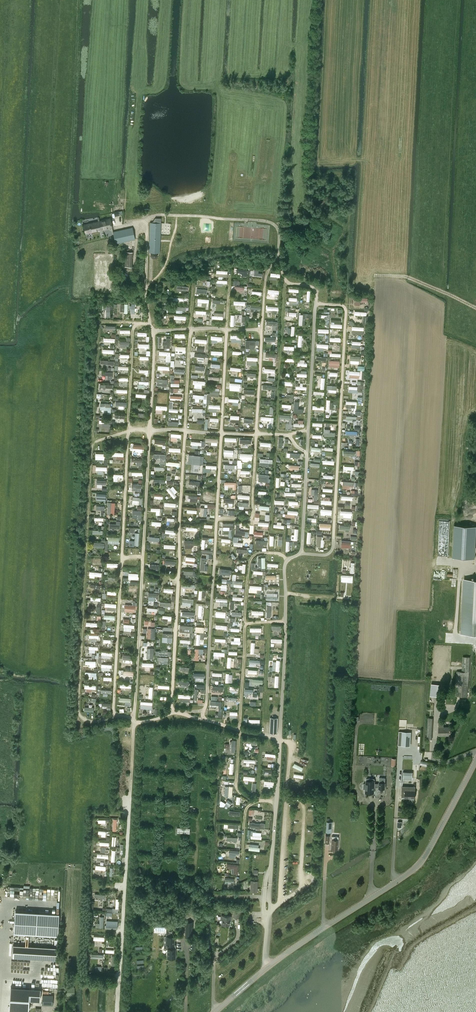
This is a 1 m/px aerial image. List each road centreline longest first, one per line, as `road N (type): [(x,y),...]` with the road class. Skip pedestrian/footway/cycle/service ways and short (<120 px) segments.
road 1 (tertiary): [(215,1011),(296,946),(417,865),(475,760)]
road 2 (track): [(203,739),(196,880),(207,894),(255,897)]
road 3 (track): [(373,276),(356,268),(364,160),(321,158)]

